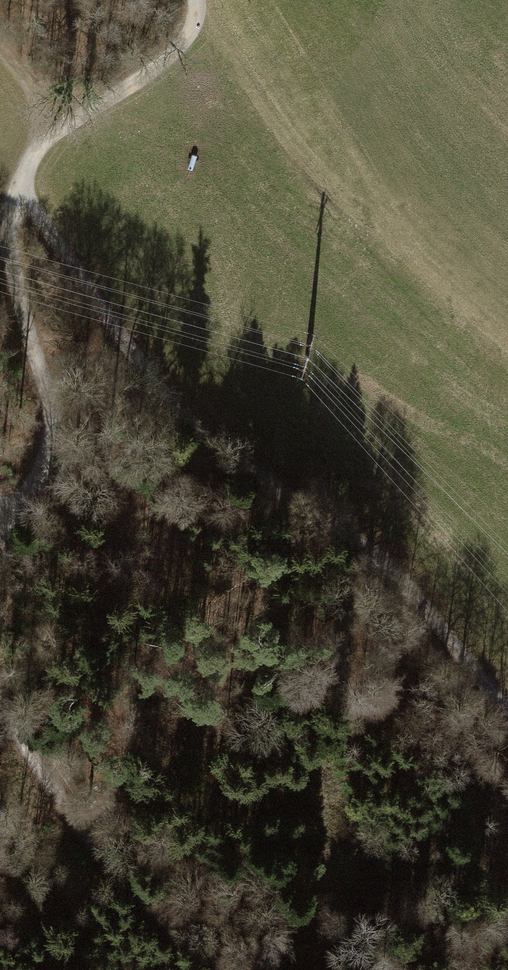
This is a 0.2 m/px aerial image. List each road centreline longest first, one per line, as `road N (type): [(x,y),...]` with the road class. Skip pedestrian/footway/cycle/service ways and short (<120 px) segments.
road 1 (track): [(20,186),(185,415),(389,564),(507,695)]
road 2 (track): [(0,513),(21,500),(47,437),(50,413),(11,244),(26,168),(55,131)]
road 3 (track): [(210,969),(94,850),(38,779),(0,707)]
road 4 (track): [(196,0),(191,35),(173,54),(55,131)]

